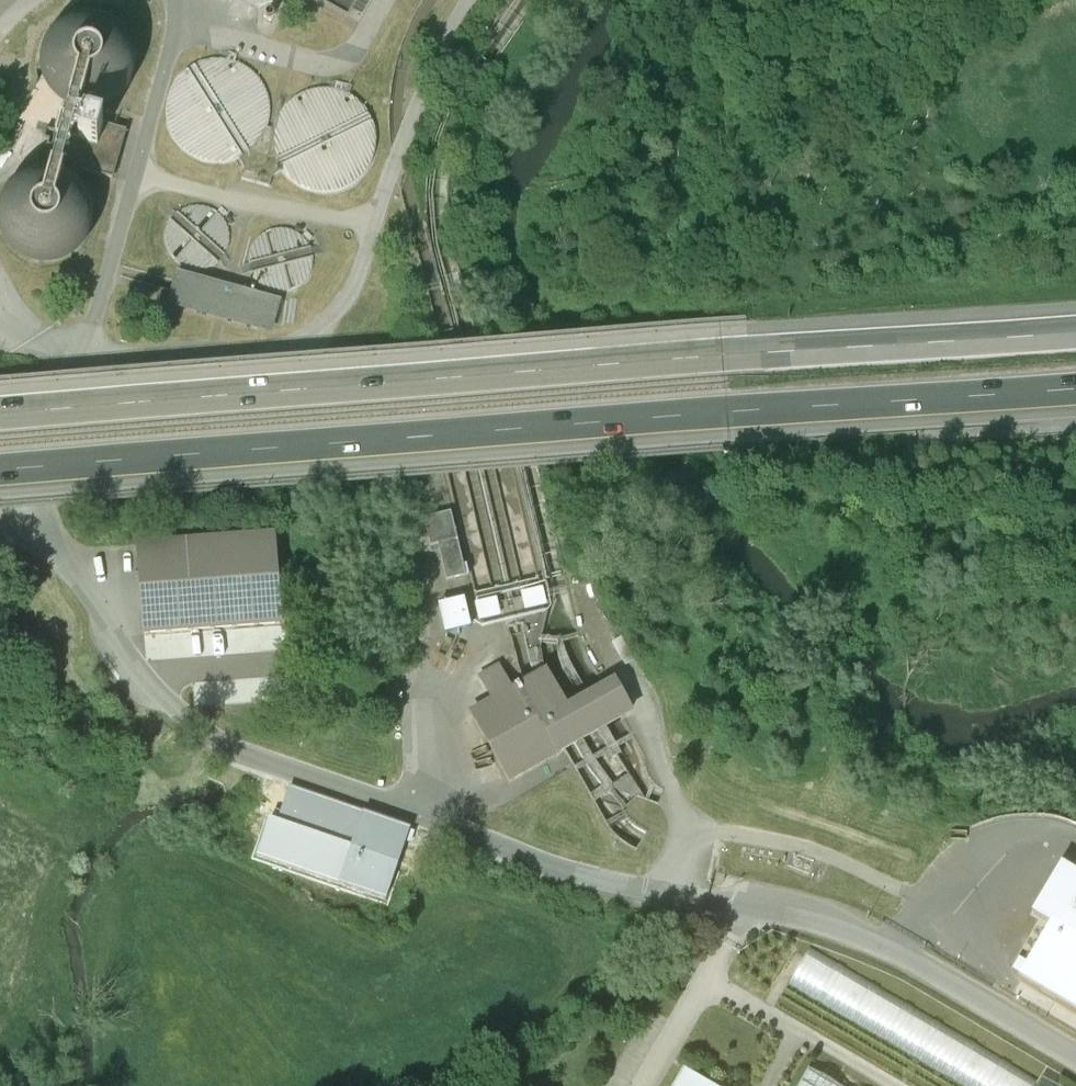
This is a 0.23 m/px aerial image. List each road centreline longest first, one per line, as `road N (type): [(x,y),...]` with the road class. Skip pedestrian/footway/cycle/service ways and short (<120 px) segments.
road 1 (motorway): [(0,476),(1075,397)]
road 2 (motorway): [(1075,341),(0,419)]
road 3 (unclassified): [(1075,1059),(856,933),(708,897)]

